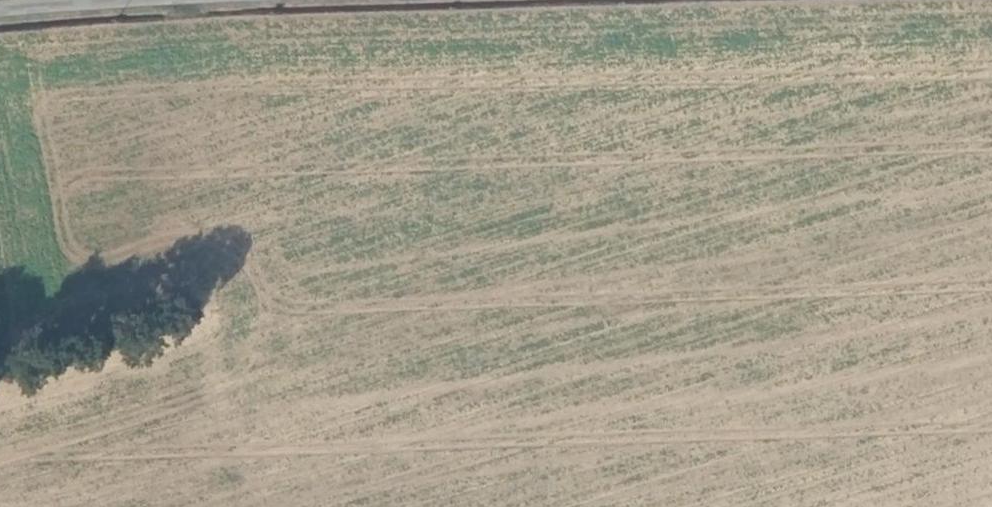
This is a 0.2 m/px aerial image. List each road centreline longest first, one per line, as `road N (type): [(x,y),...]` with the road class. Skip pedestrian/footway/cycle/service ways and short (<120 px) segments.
road 1 (unclassified): [(217,0),(0,13)]

